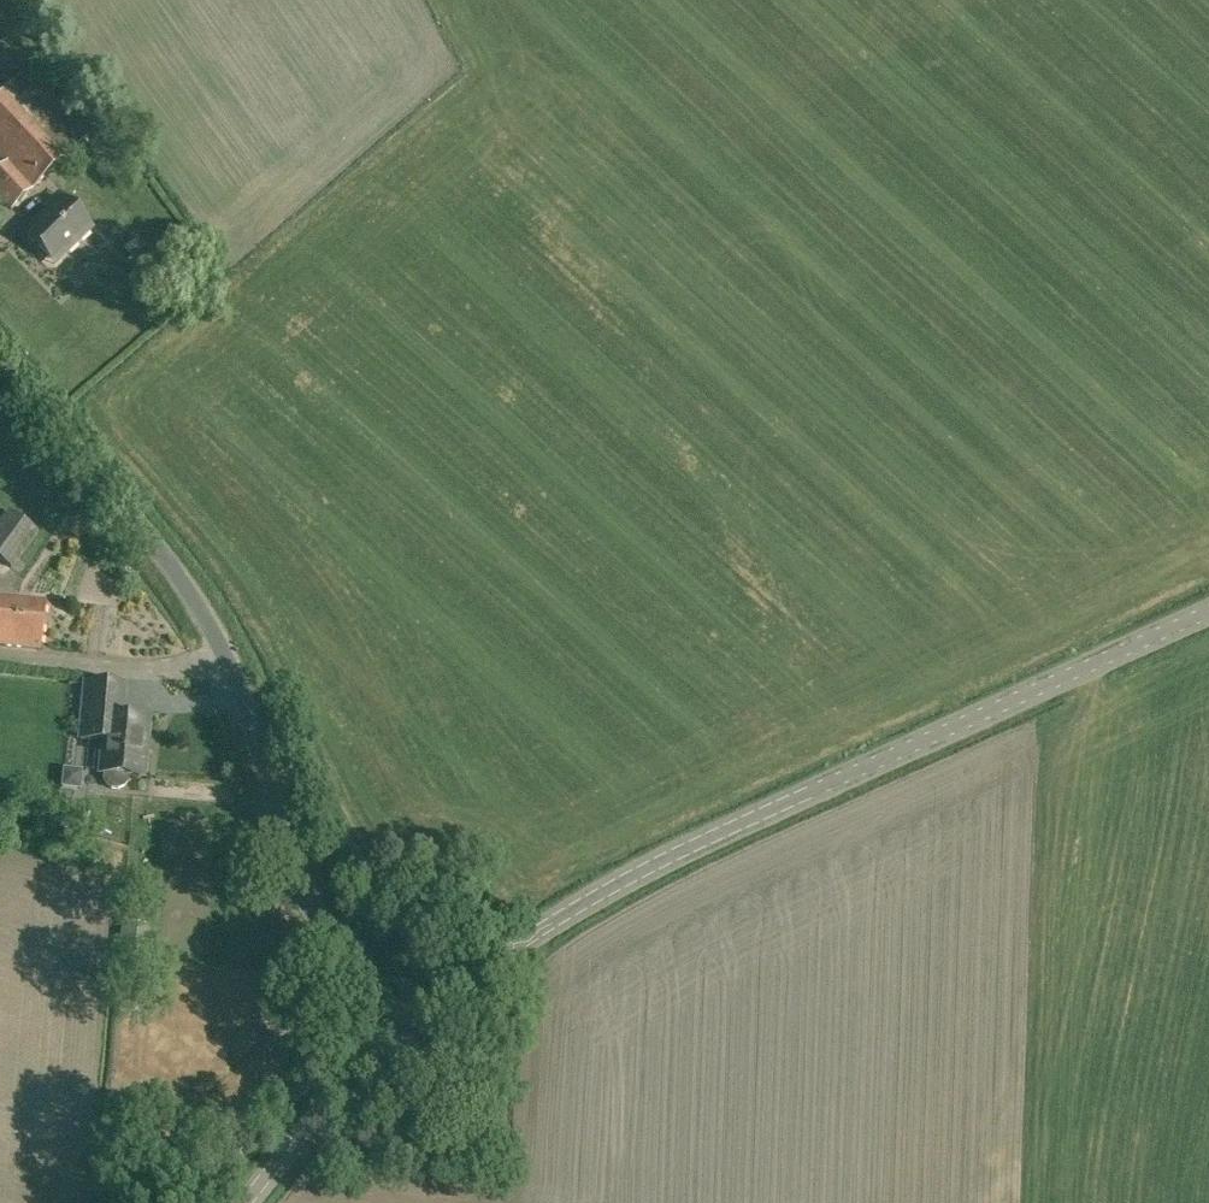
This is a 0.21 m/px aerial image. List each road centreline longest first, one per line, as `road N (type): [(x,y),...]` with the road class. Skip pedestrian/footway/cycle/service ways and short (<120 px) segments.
road 1 (tertiary): [(406,1032),(503,956),(683,854),(1208,613)]
road 2 (unclassified): [(406,1032),(304,881),(226,646),(187,584),(0,353)]
road 3 (tertiary): [(253,1202),(333,1101),(406,1032)]

